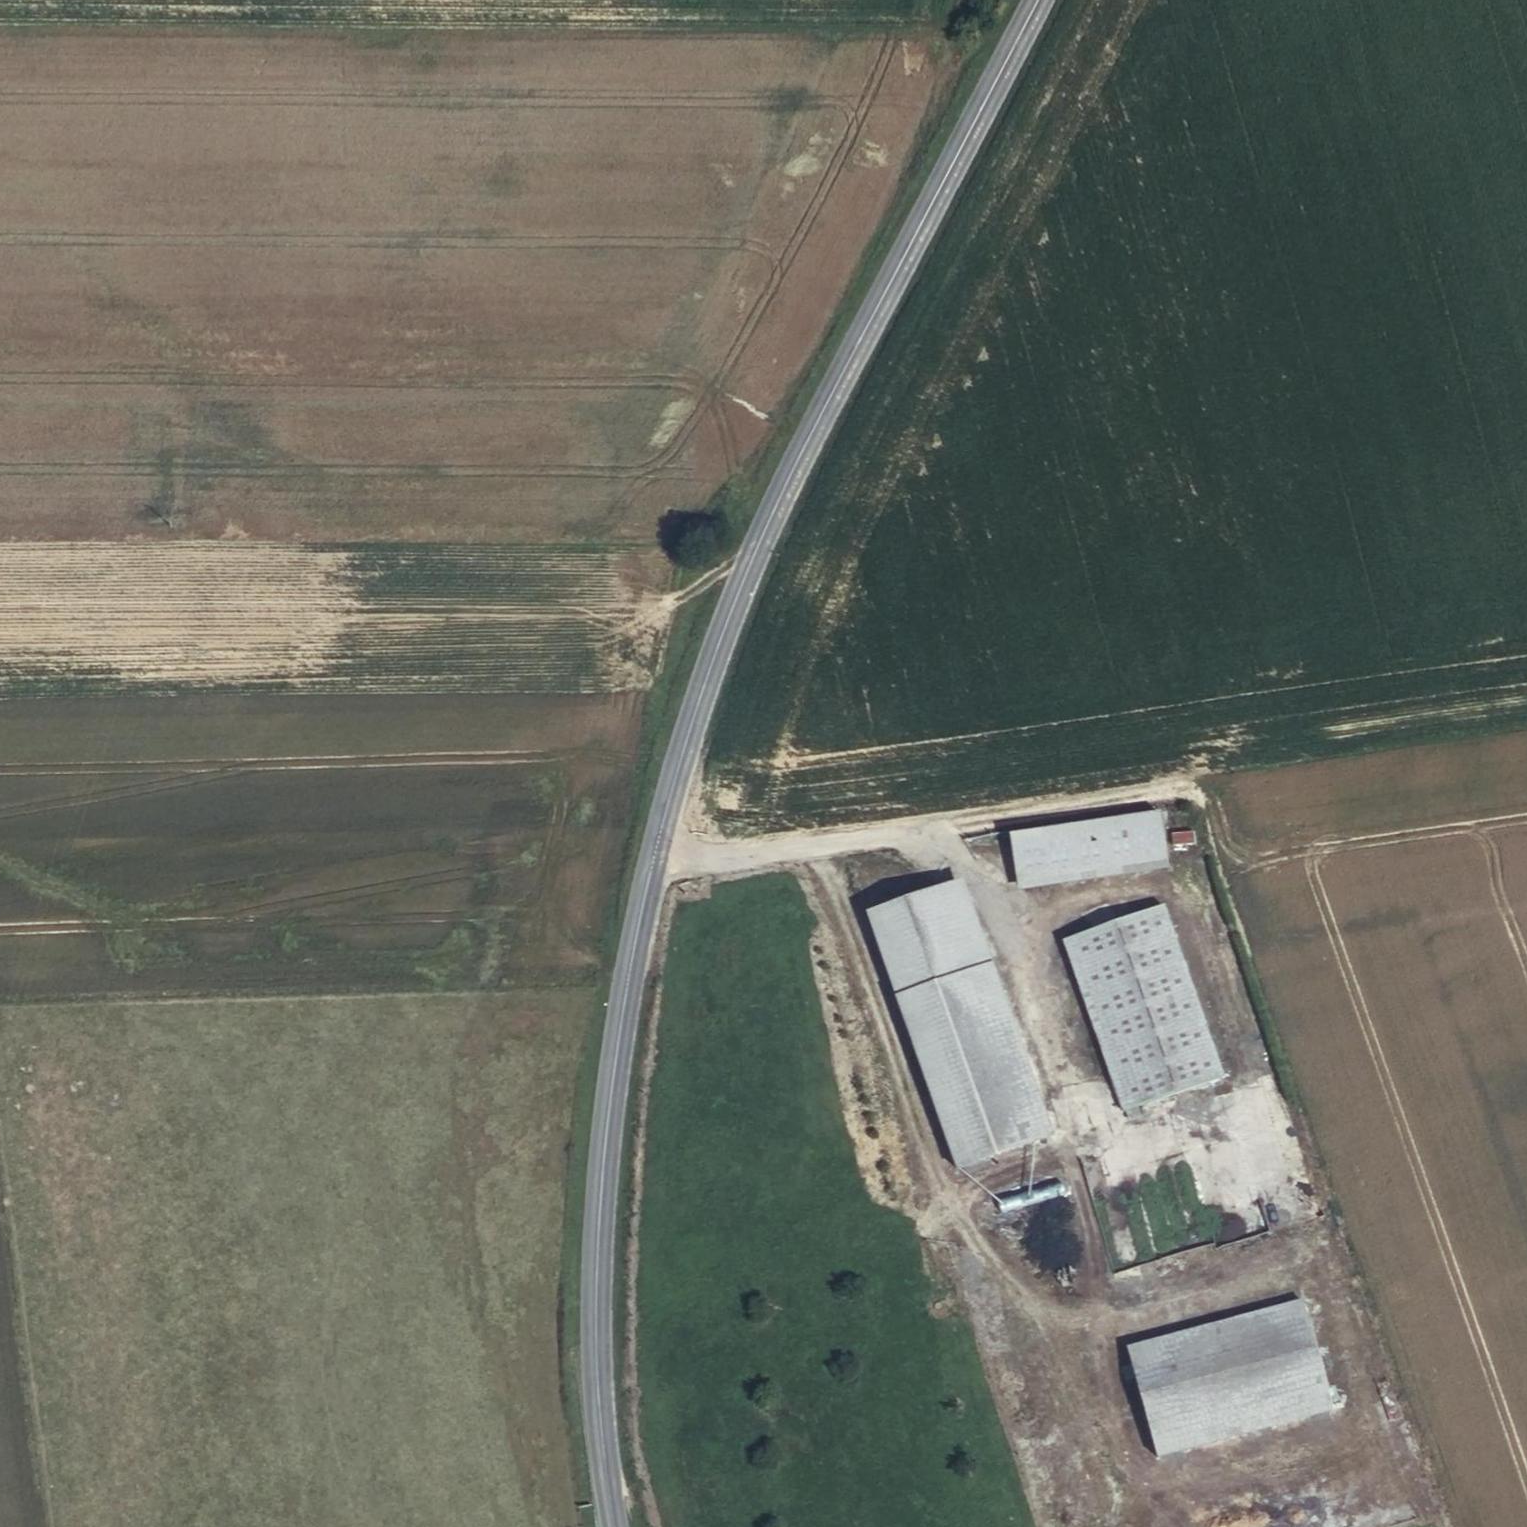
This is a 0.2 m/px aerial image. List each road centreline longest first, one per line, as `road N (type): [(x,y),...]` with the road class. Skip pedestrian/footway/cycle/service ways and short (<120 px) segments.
road 1 (secondary): [(622,1526),(601,1348),(601,1202),(668,824),(734,605),(1041,0)]

